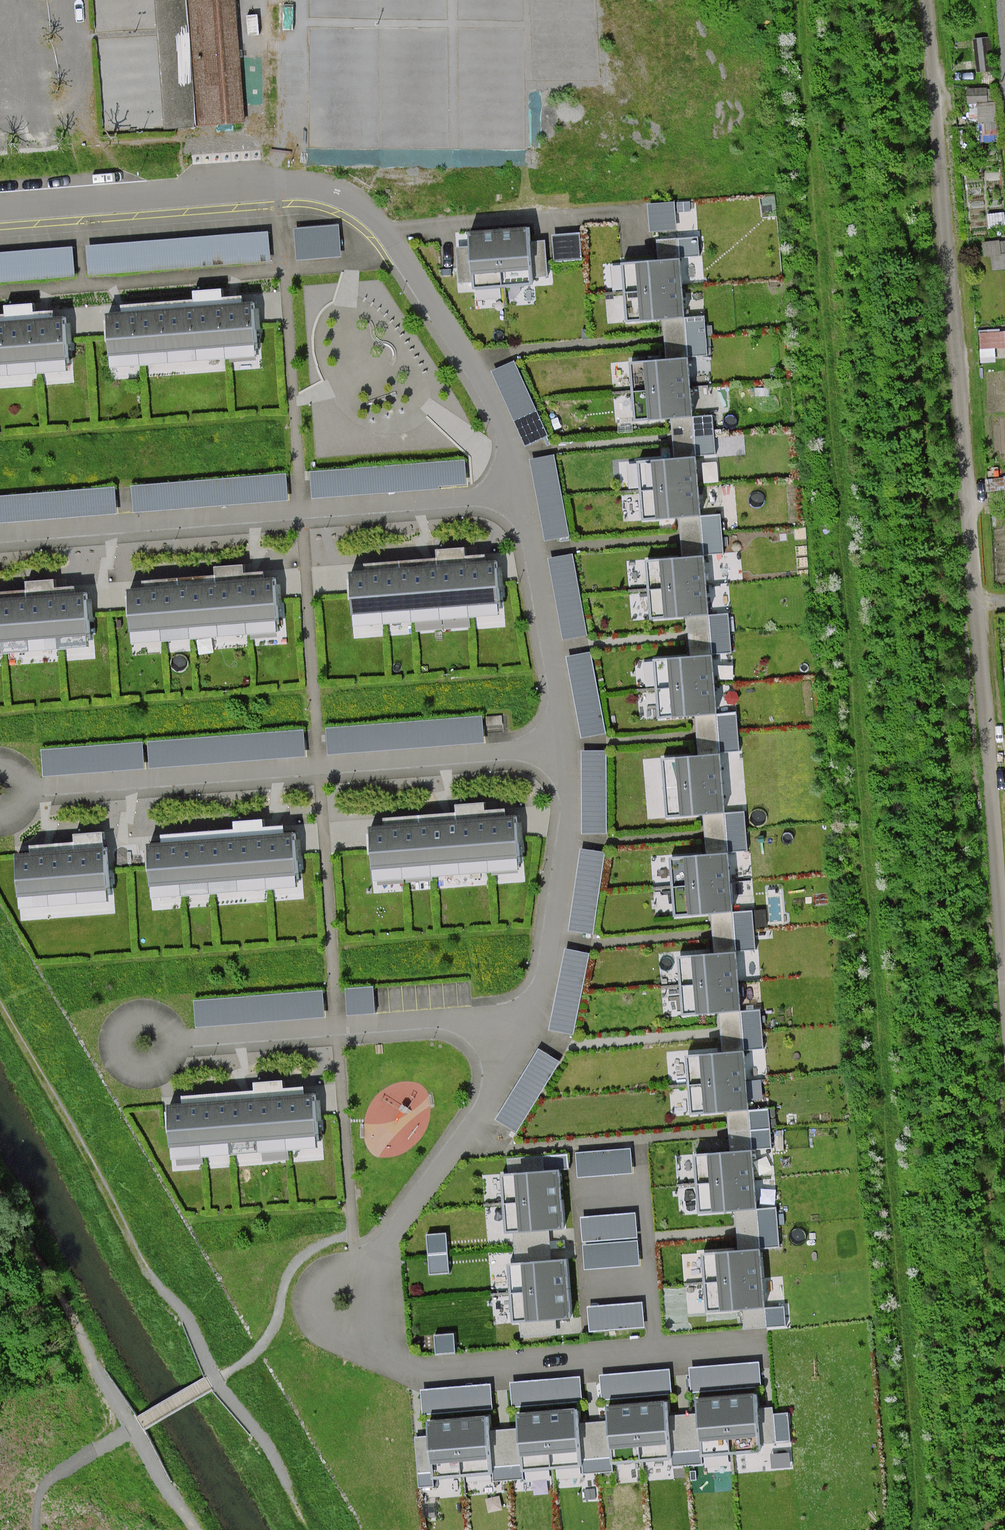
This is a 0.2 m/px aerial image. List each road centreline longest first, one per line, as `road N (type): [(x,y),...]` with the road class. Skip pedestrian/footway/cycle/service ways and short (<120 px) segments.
road 1 (residential): [(0,205),(288,181),(334,186),(392,236),(469,356),(508,451),(545,614),(562,748),(563,838),(551,940),(494,1083),(342,1298),(411,1371),(758,1345)]
road 2 (residential): [(928,0),(1004,968)]
road 3 (track): [(148,1273),(0,1002)]
road 4 (track): [(258,0),(260,131),(181,143)]

